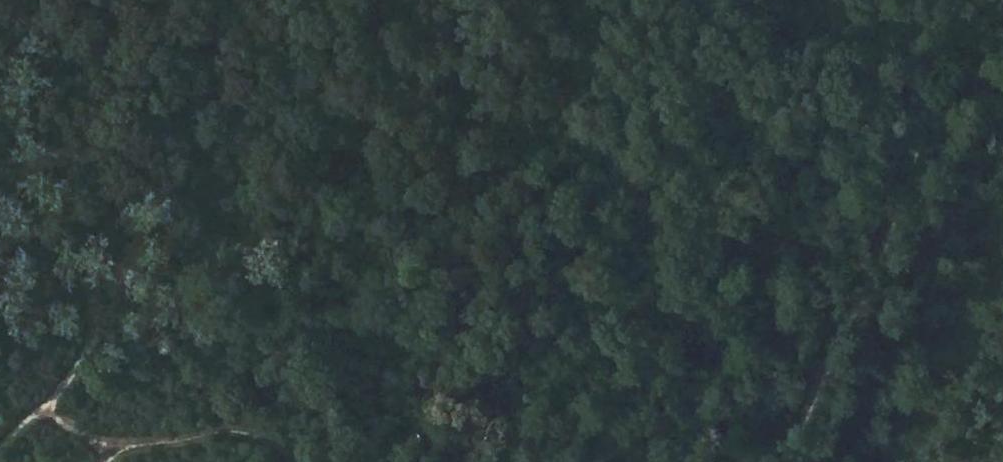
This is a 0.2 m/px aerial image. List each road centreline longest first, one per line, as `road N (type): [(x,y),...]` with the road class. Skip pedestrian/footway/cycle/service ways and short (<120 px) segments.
road 1 (track): [(961,0),(858,301),(781,461)]

